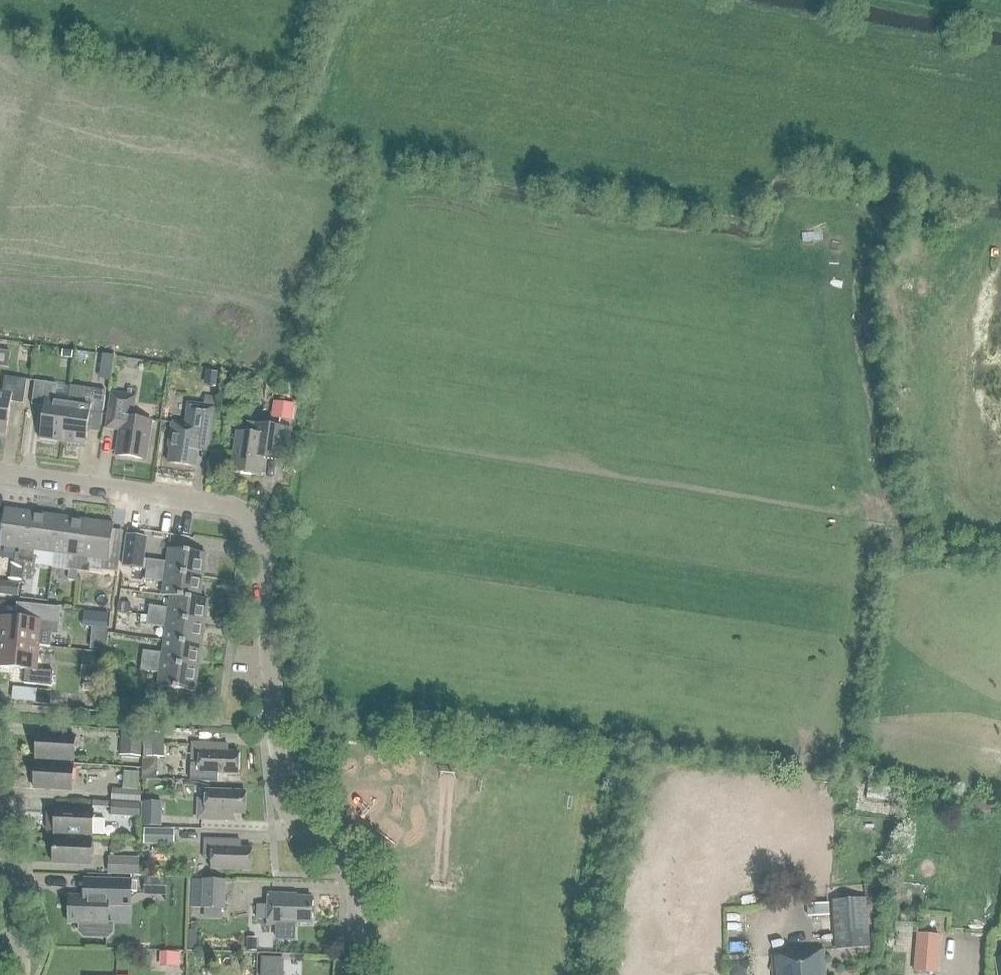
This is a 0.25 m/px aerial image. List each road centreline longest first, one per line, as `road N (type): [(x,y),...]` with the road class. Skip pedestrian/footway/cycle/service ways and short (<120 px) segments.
road 1 (unclassified): [(356,974),(354,889),(340,858),(287,805),(252,533),(193,502),(0,484)]
road 2 (unclassified): [(22,974),(0,828)]

